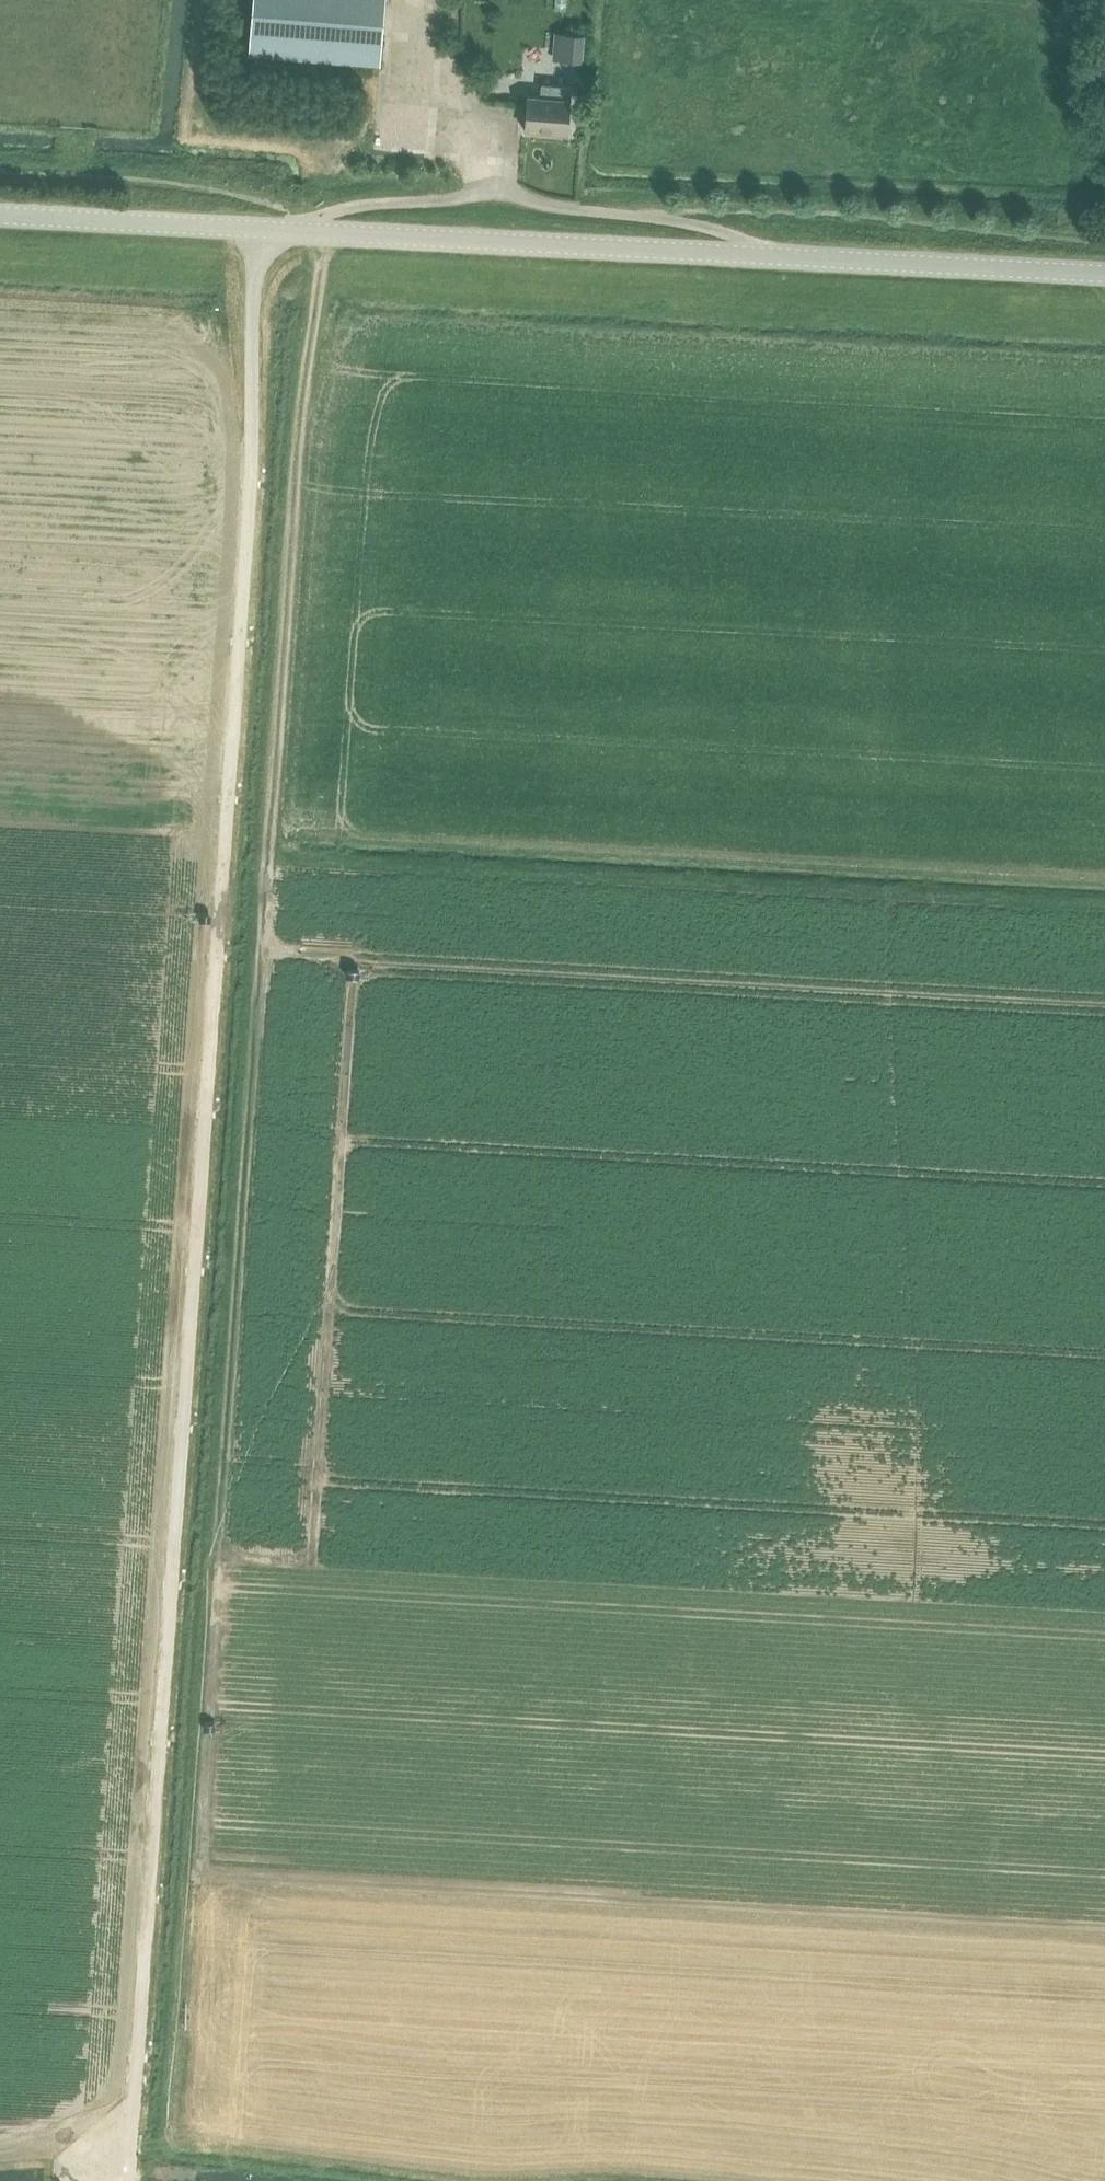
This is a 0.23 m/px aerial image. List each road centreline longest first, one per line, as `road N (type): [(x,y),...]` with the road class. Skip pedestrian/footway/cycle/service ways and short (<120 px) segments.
road 1 (track): [(143,2153),(248,469),(254,230)]
road 2 (unclassified): [(779,255),(705,224),(494,190),(453,203),(344,211),(303,233)]
road 3 (tertiary): [(779,255),(303,233)]
road 4 (tertiary): [(1104,272),(779,255)]
road 5 (tertiary): [(303,233),(0,216)]

